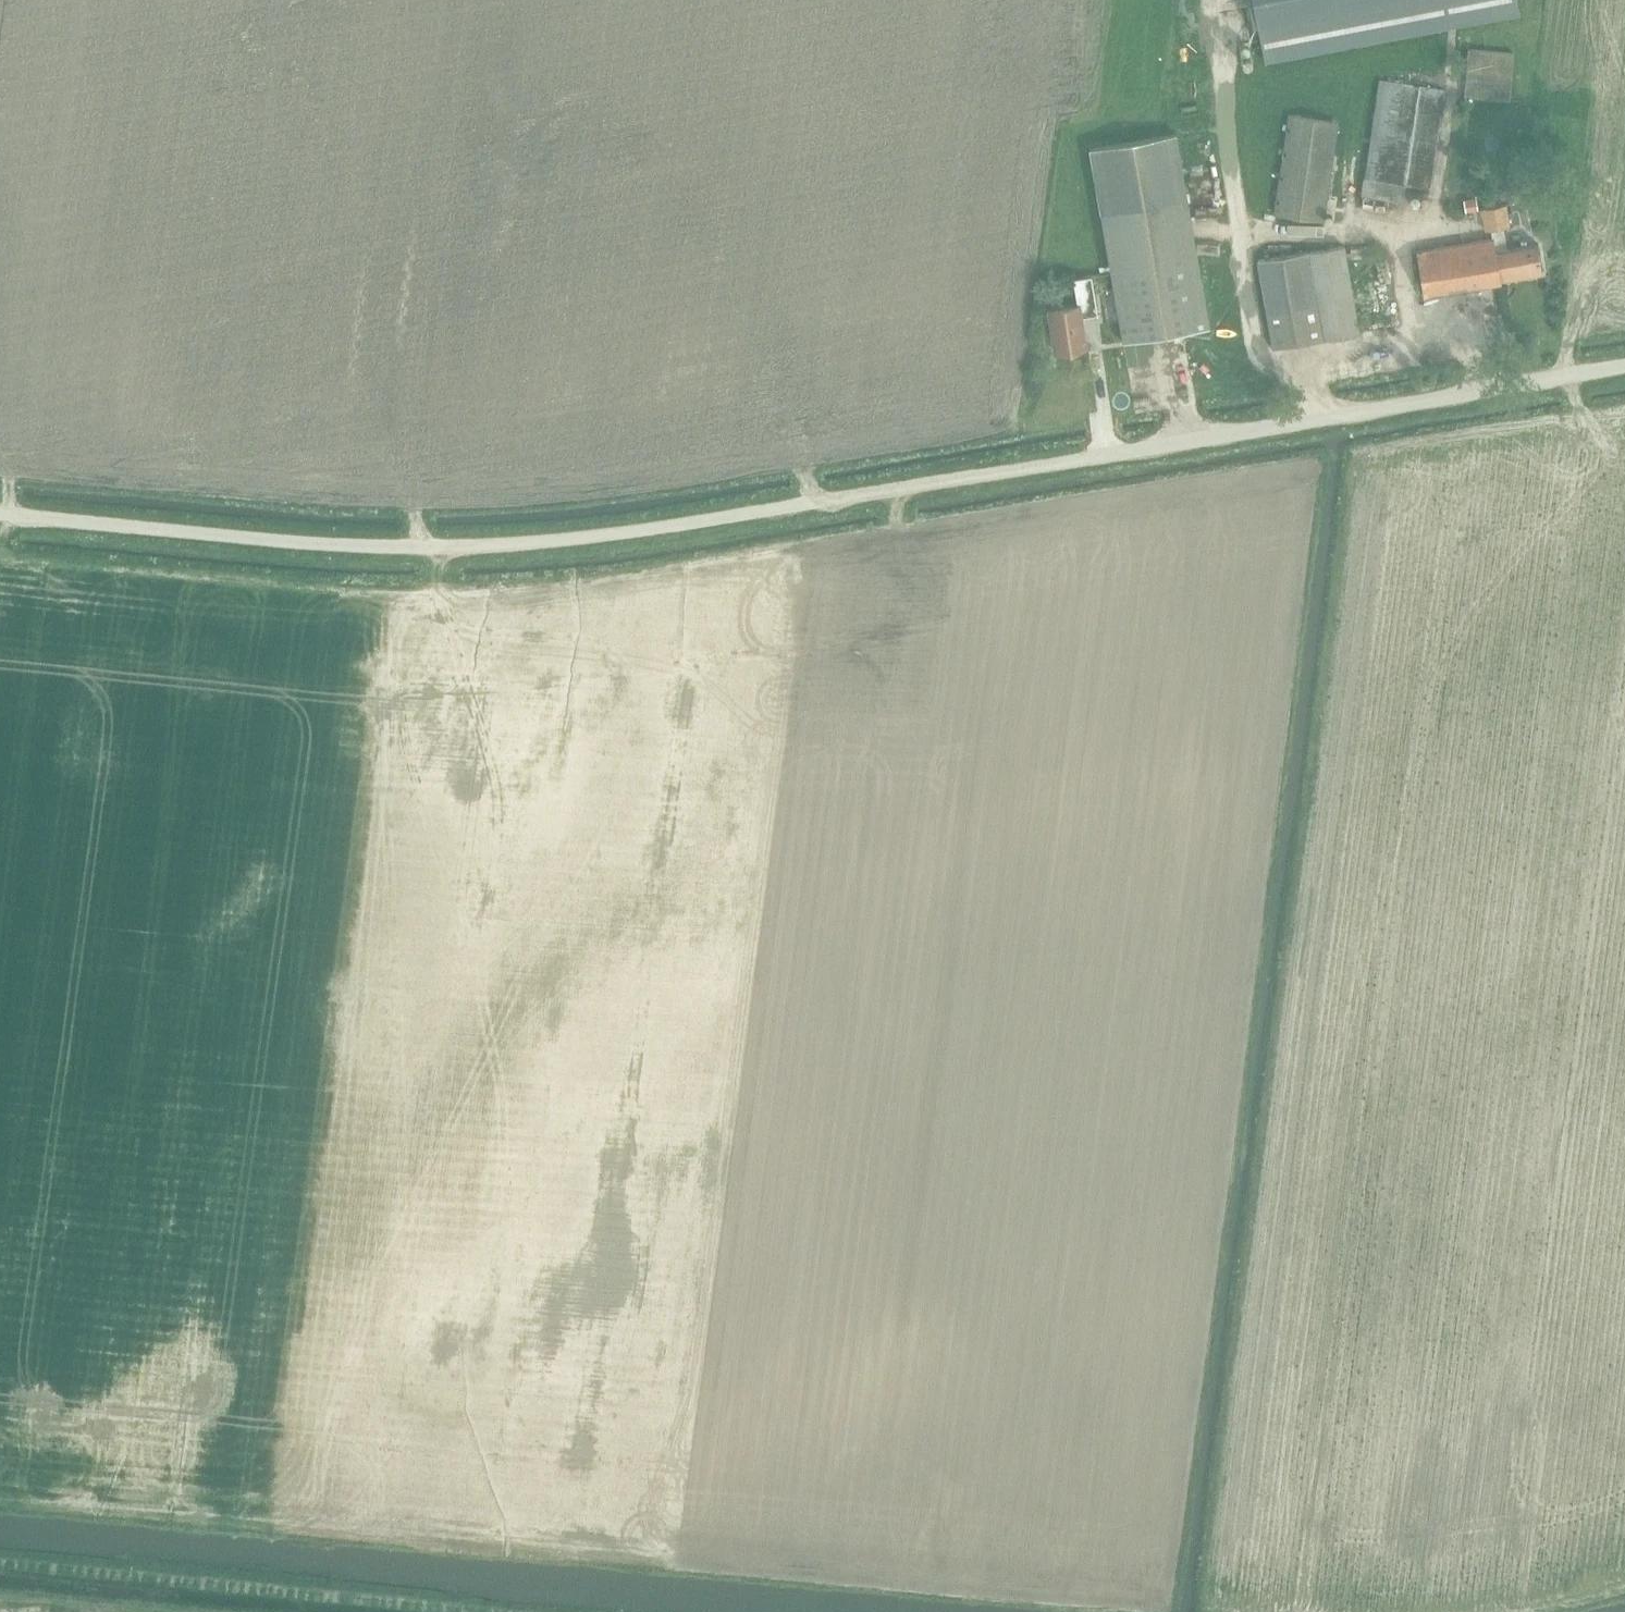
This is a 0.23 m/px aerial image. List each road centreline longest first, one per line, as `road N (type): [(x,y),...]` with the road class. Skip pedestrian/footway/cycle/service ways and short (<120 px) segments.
road 1 (unclassified): [(0,505),(471,553),(643,542),(1624,373)]

